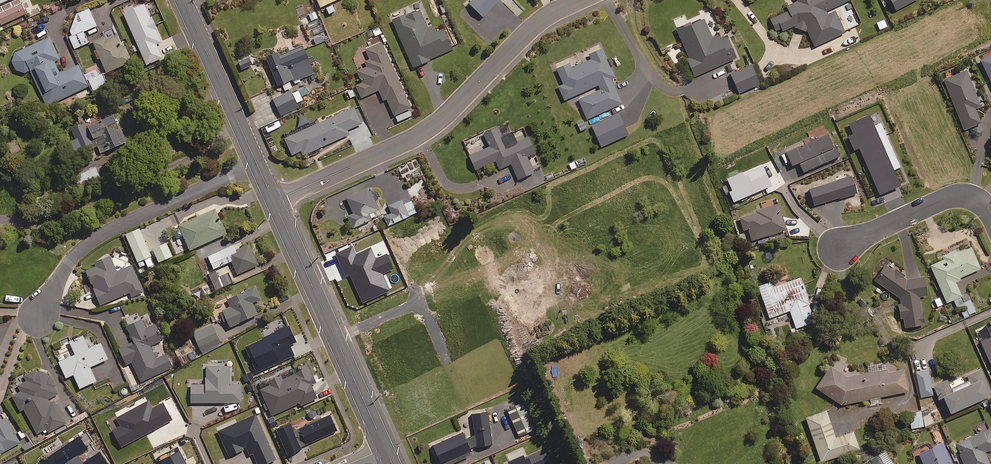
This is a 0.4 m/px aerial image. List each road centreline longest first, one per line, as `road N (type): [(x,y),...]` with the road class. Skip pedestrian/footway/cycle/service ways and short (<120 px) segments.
road 1 (residential): [(273,201),(409,141),(536,25),(580,0)]
road 2 (residential): [(39,315),(69,263),(99,235),(257,163)]
road 3 (tertiary): [(273,201),(385,449)]
road 4 (tertiary): [(183,0),(257,163)]
road 5 (residential): [(839,249),(958,194),(981,201),(990,215)]

